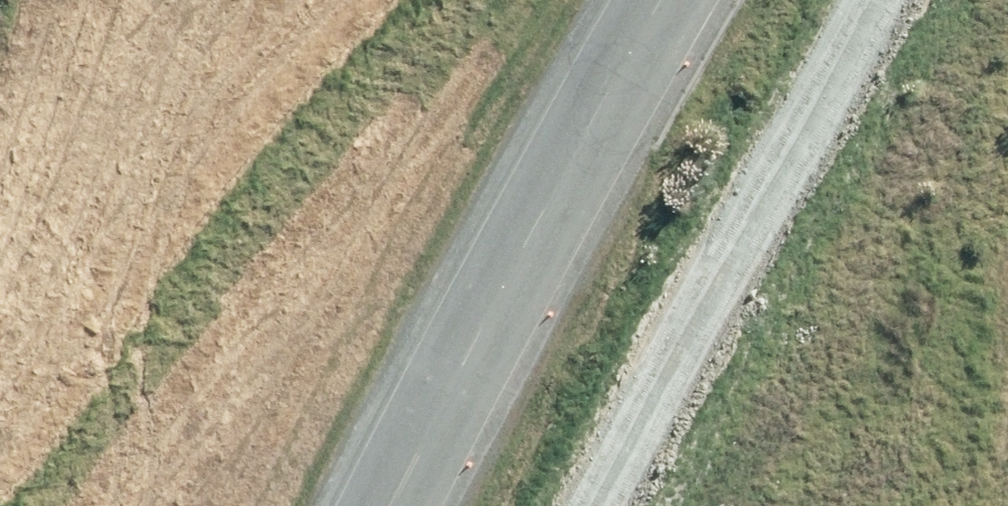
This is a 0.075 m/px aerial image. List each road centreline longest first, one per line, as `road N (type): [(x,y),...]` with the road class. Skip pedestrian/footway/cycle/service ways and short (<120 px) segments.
road 1 (unclassified): [(359,505),(536,161),(638,0)]
road 2 (trunk): [(659,0),(581,124),(380,505)]
road 3 (trunk): [(269,505),(538,0)]

